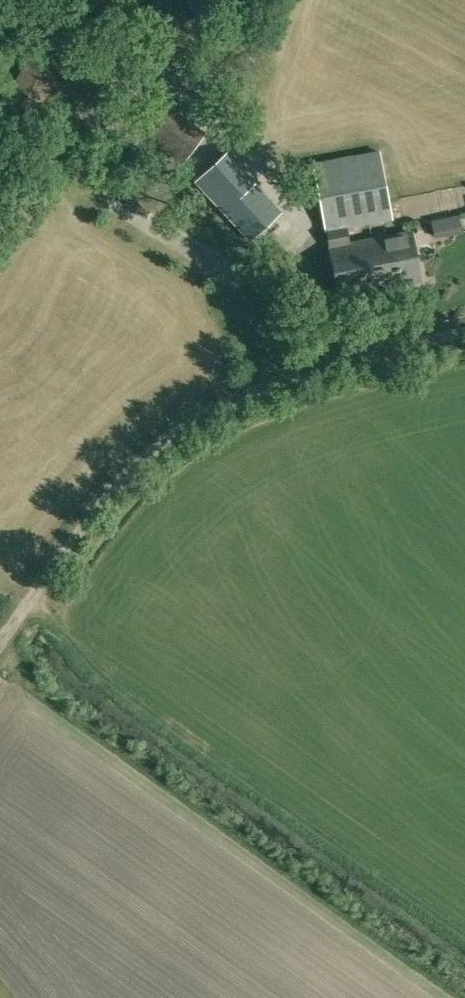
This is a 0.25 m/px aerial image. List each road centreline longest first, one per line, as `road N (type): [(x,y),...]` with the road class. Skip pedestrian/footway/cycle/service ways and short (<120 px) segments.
road 1 (unclassified): [(0,648),(103,508),(175,436),(290,380),(464,337)]
road 2 (track): [(464,994),(83,723),(0,675)]

